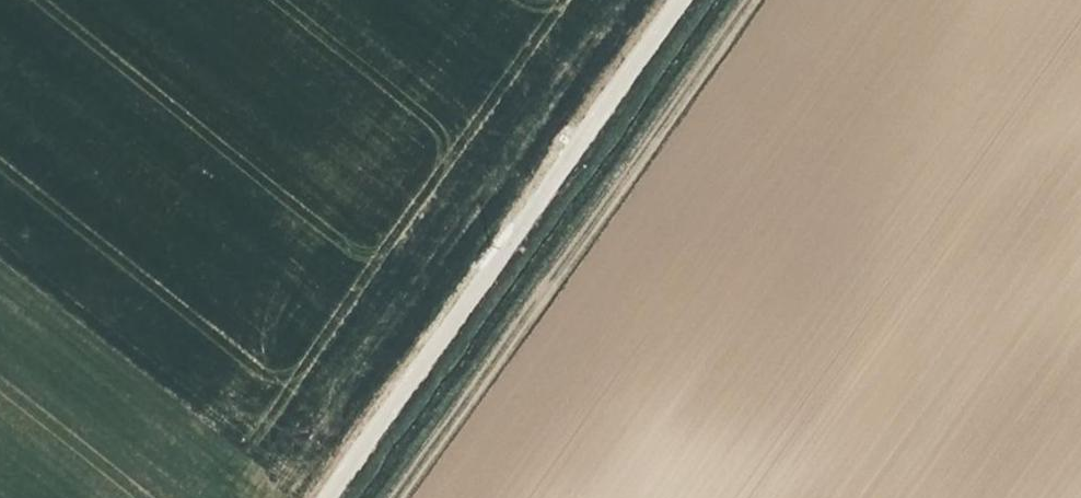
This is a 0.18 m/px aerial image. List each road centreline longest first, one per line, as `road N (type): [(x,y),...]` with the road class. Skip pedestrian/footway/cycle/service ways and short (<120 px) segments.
road 1 (track): [(747,0),(393,497)]
road 2 (unclassified): [(329,497),(681,0)]

